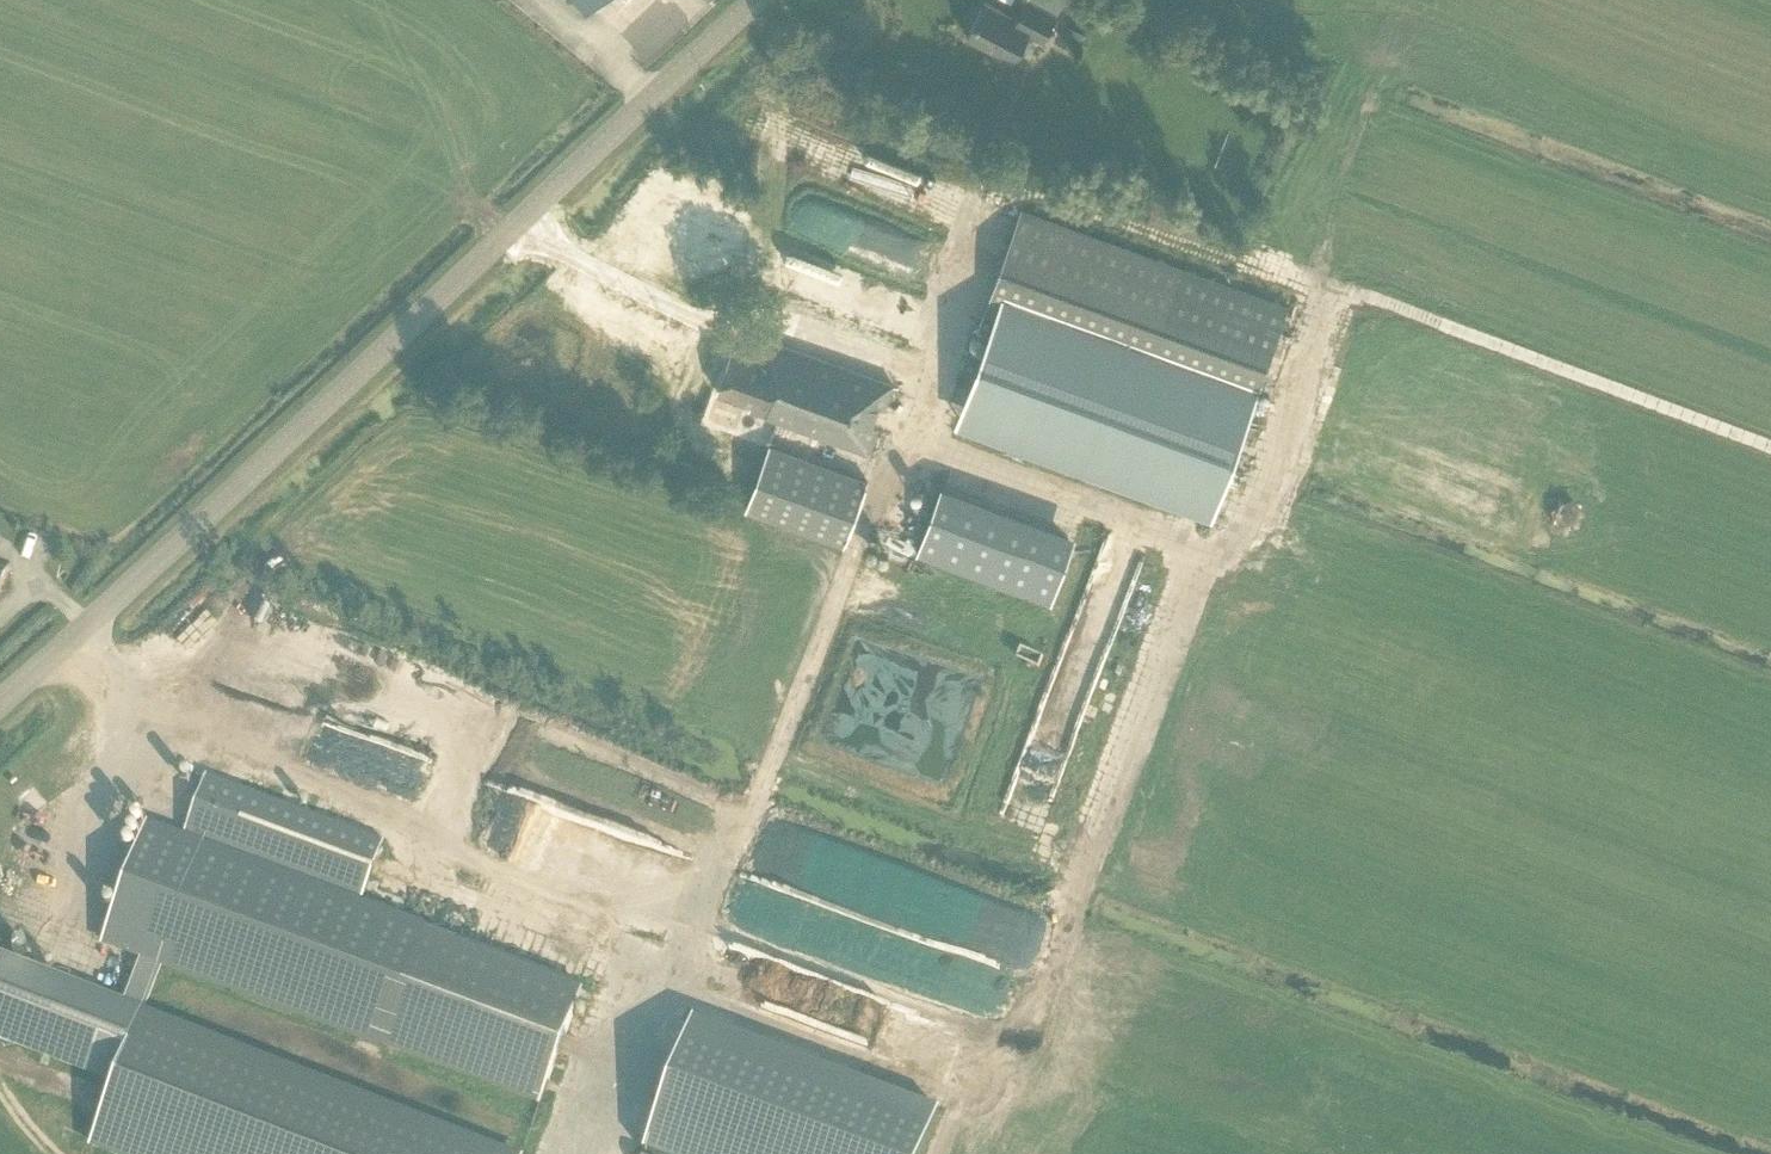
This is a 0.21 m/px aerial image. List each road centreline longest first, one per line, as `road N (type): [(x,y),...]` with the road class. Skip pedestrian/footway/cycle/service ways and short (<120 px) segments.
road 1 (tertiary): [(0,703),(767,0)]

